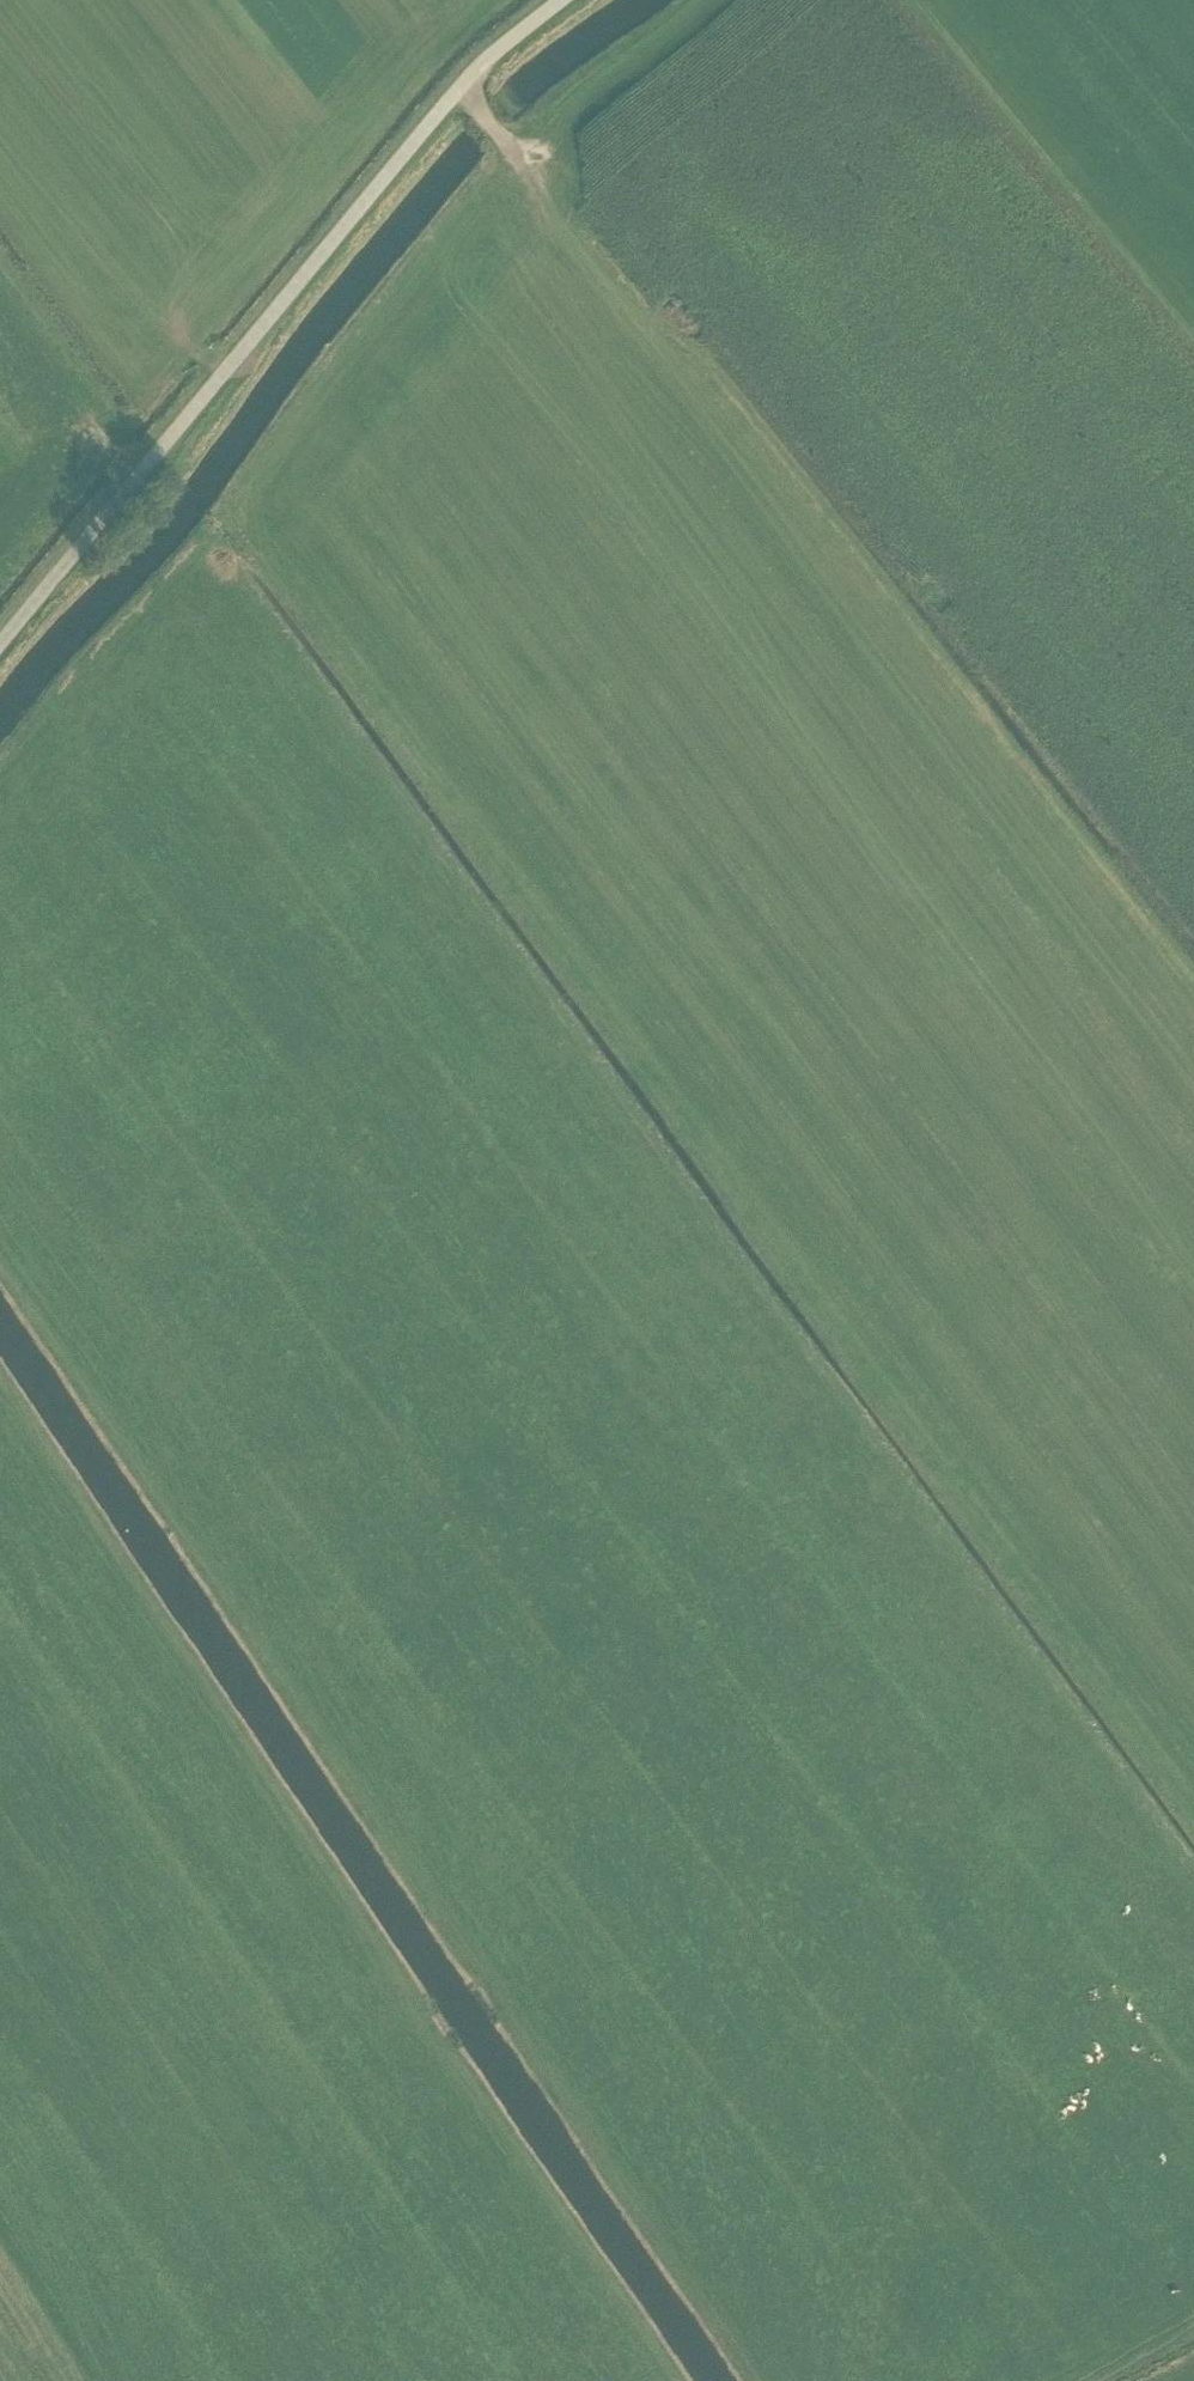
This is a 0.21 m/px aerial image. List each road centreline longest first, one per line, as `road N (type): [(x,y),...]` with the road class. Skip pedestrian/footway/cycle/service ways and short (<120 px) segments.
road 1 (unclassified): [(0,647),(477,76),(572,0)]

